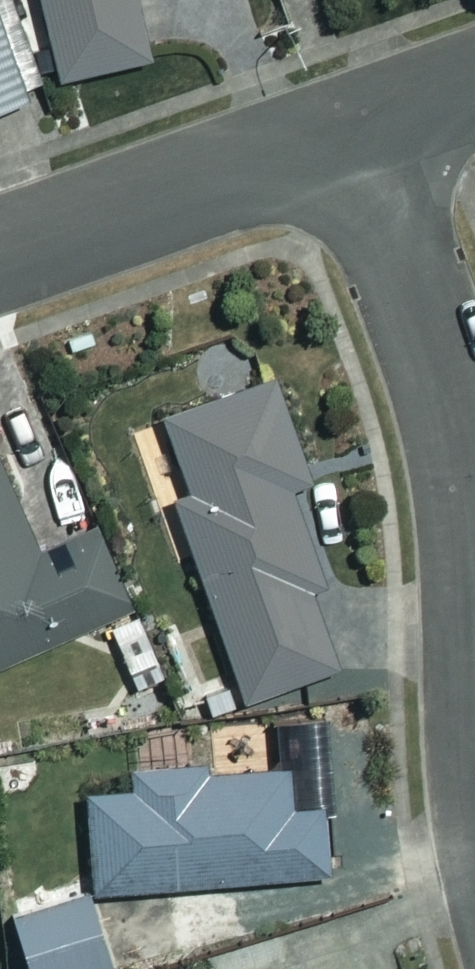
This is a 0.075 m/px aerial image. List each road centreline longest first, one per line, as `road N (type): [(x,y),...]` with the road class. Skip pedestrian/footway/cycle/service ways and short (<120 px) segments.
road 1 (residential): [(353,134),(464,442),(474,510)]
road 2 (residential): [(0,258),(353,134)]
road 3 (residential): [(353,134),(474,89)]

